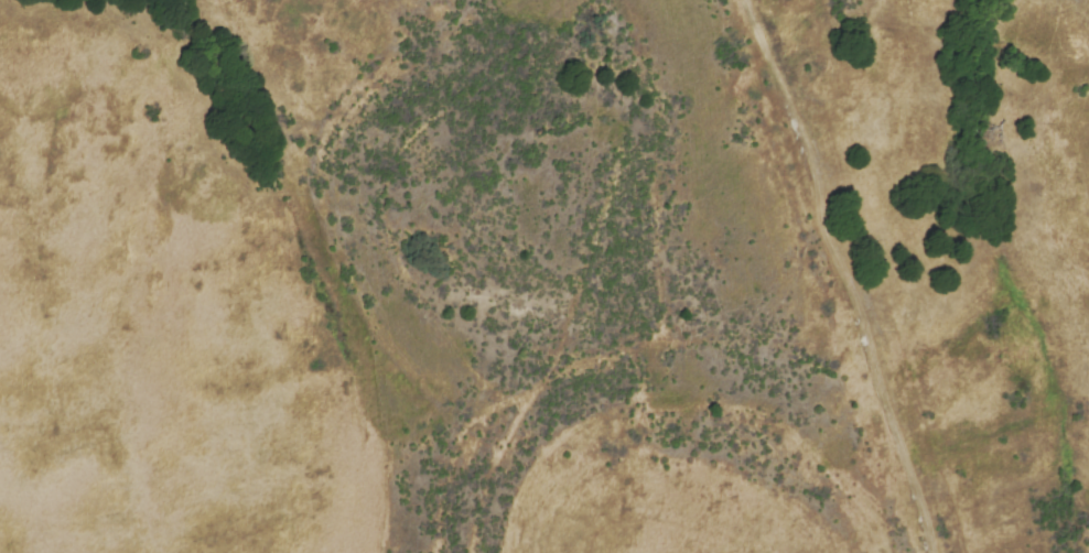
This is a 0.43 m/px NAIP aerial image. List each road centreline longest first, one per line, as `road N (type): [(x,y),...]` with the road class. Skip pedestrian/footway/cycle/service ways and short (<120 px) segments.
road 1 (track): [(933,552),(799,139),(738,0)]

